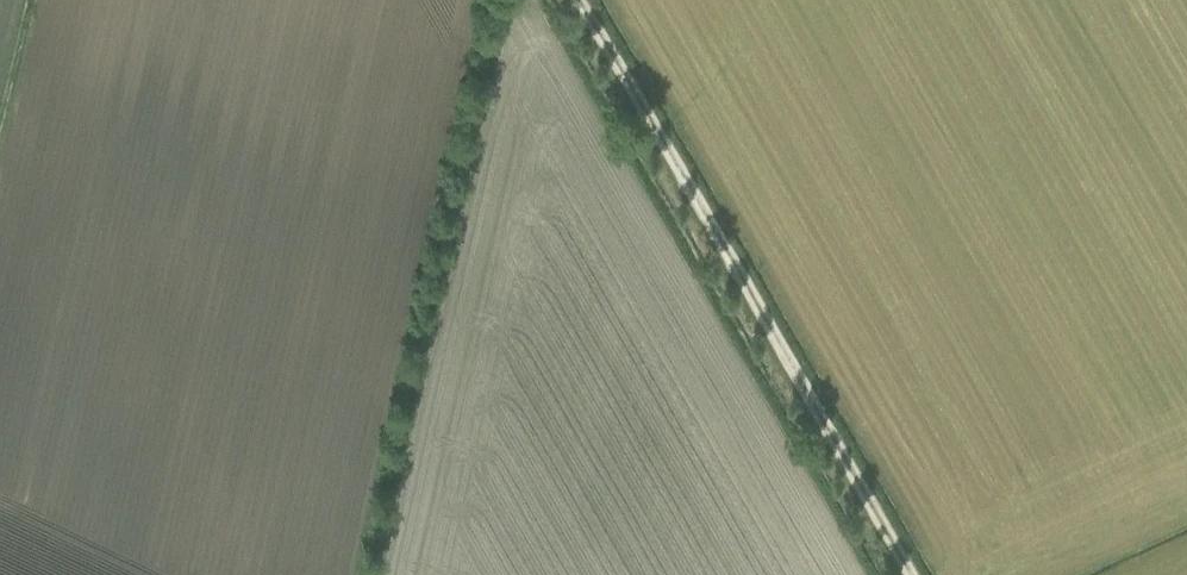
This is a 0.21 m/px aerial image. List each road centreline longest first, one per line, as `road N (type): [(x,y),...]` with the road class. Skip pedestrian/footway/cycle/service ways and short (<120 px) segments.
road 1 (track): [(914,574),(585,0)]

